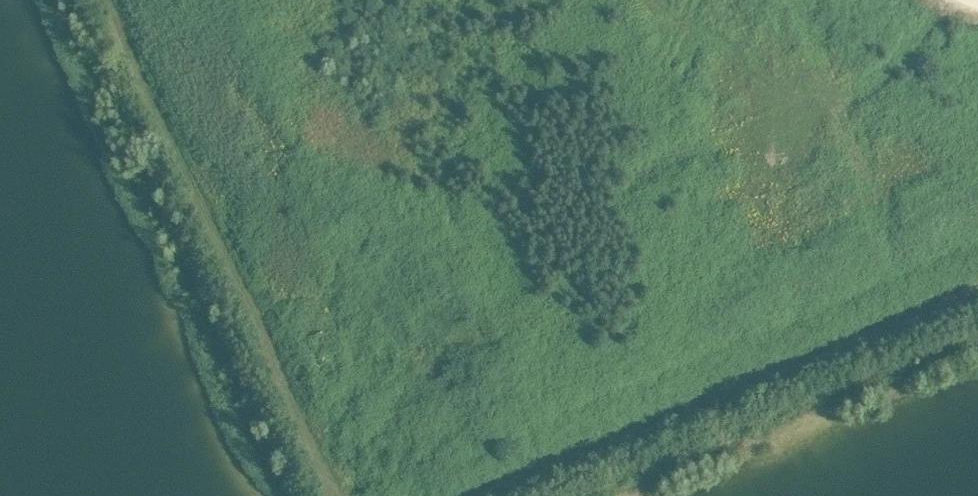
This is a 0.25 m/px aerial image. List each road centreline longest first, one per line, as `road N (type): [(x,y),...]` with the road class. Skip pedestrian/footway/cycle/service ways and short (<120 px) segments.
road 1 (track): [(340,495),(105,0)]
road 2 (track): [(977,293),(493,495)]

